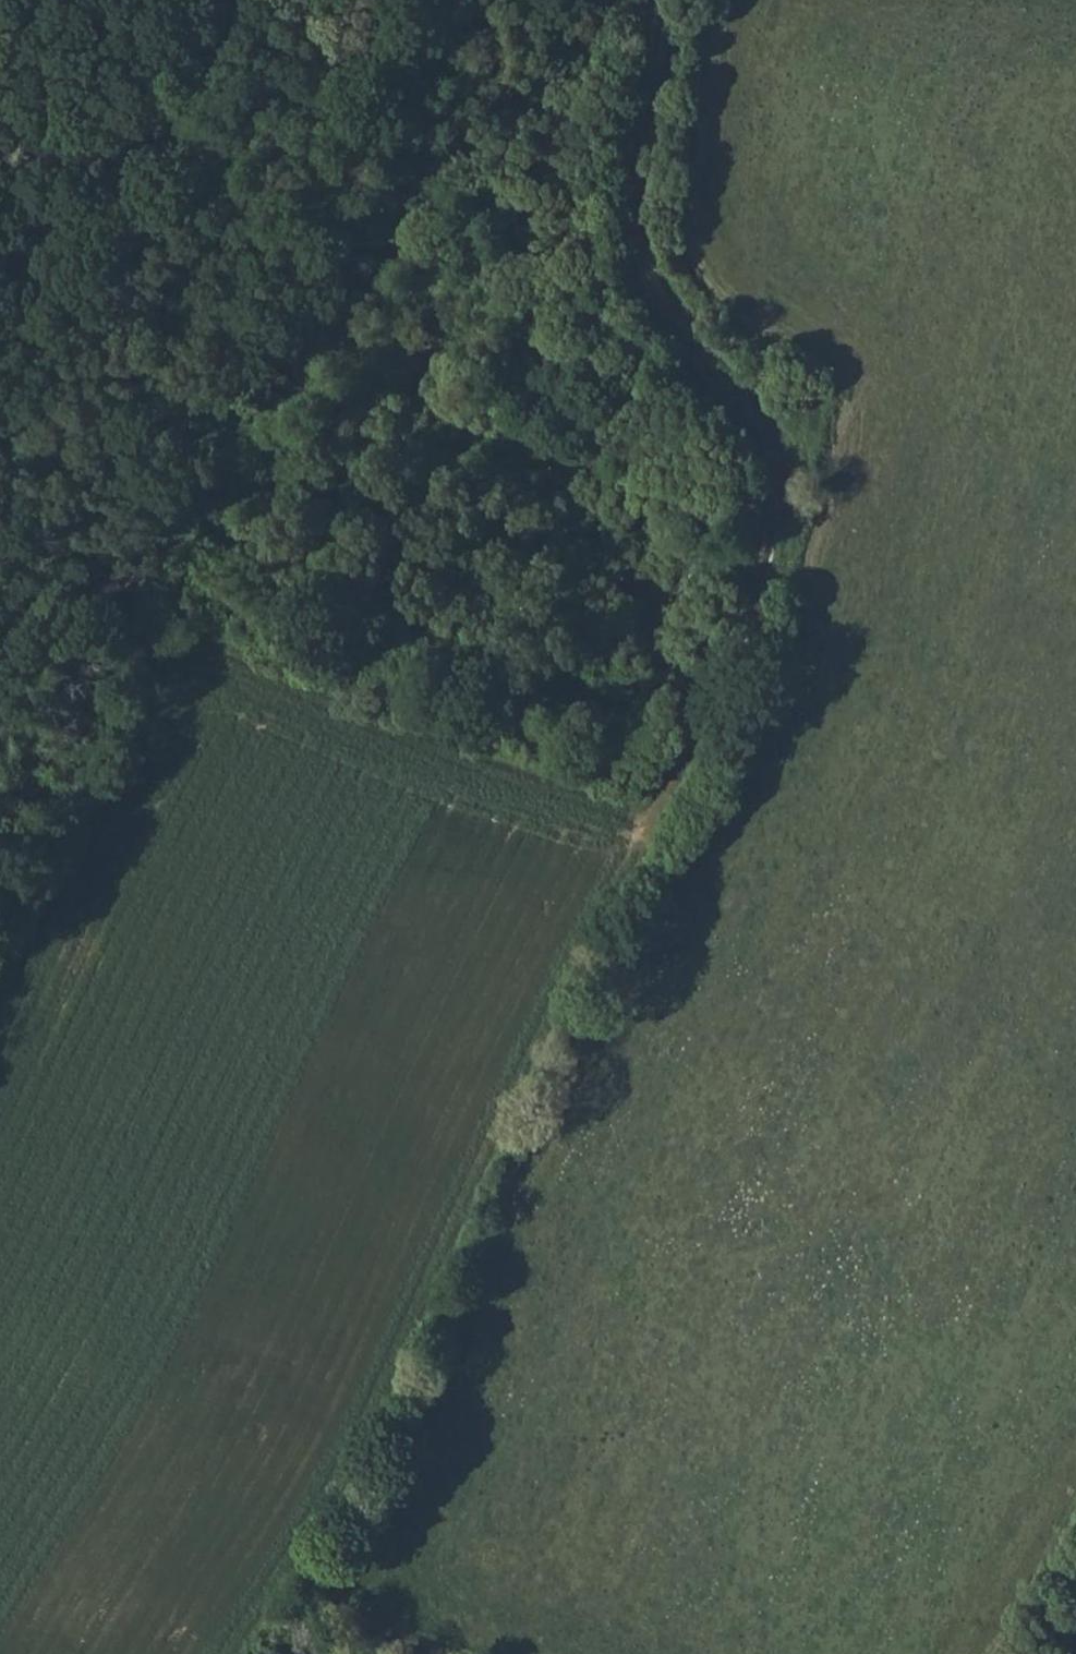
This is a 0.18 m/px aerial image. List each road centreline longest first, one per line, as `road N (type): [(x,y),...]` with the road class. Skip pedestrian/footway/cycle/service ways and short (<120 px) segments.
road 1 (track): [(665,0),(636,215),(660,308),(771,464),(776,497),(752,585),(427,1283),(227,1653)]

